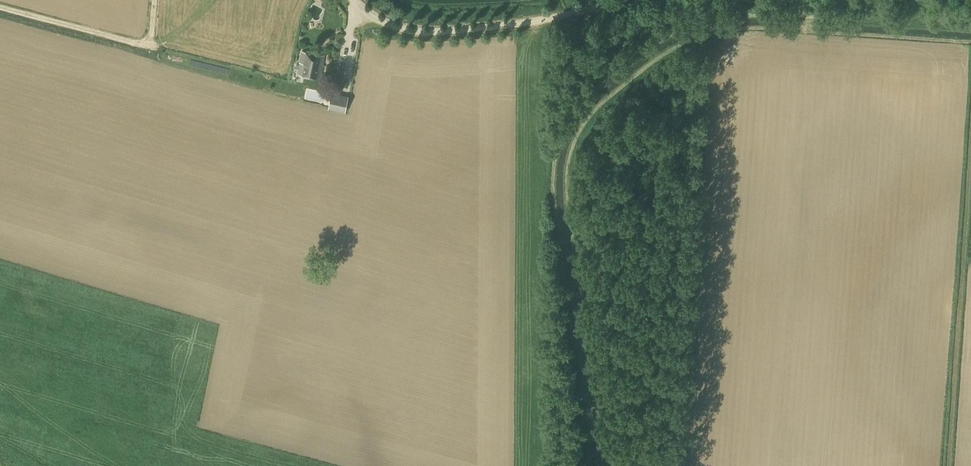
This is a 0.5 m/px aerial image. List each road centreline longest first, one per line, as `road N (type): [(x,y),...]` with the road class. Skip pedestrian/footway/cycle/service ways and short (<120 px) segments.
road 1 (unclassified): [(354,0),(411,32),(535,21),(613,0)]

